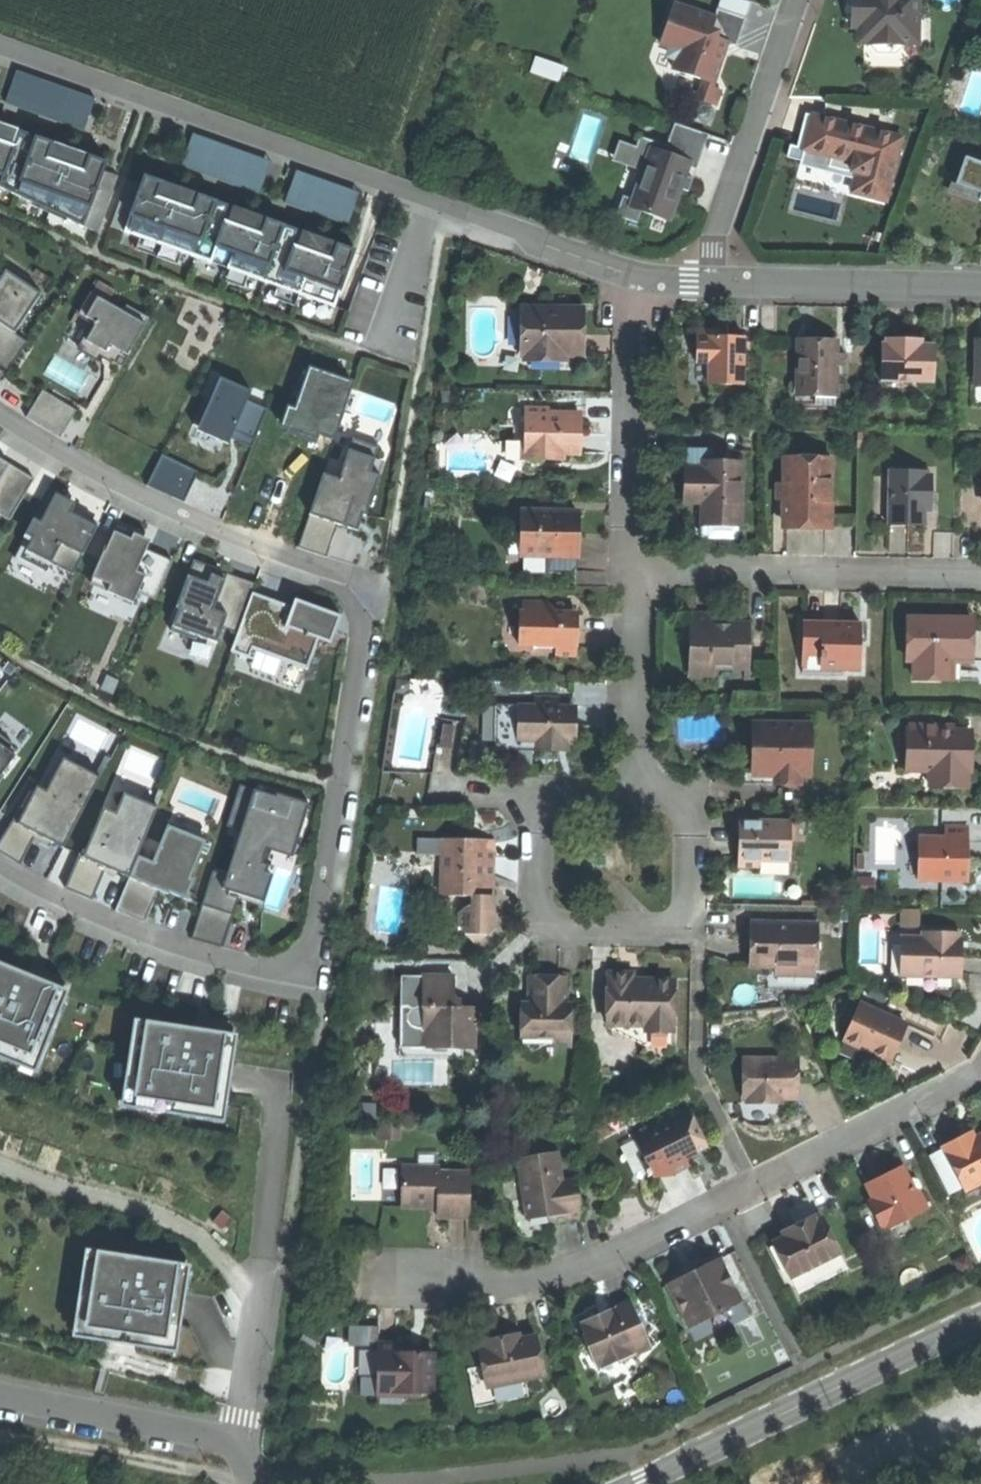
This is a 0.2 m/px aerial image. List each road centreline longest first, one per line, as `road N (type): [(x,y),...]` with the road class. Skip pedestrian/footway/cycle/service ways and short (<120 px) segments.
road 1 (residential): [(0,873),(34,894),(244,969),(276,969),(303,952),(369,610),(364,587),(353,581),(206,531),(0,421)]
road 2 (residential): [(0,47),(629,276)]
road 3 (residential): [(980,1069),(598,1263),(507,1283),(428,1278)]
road 4 (residential): [(557,798),(542,822),(543,913),(567,929),(662,929),(683,916),(687,822),(678,800),(634,791)]
road 5 (secondary): [(638,1483),(980,1317)]
road 6 (residential): [(627,576),(980,576)]
road 7 (residential): [(629,276),(627,576)]
road 8 (residential): [(712,284),(715,230),(793,0)]
road 9 (residential): [(0,1399),(206,1439),(235,1461),(248,1483)]
road 10 (residential): [(980,289),(712,284)]
road 11 (track): [(242,1483),(181,1462),(0,1436)]
road 12 (residential): [(634,791),(627,576)]

